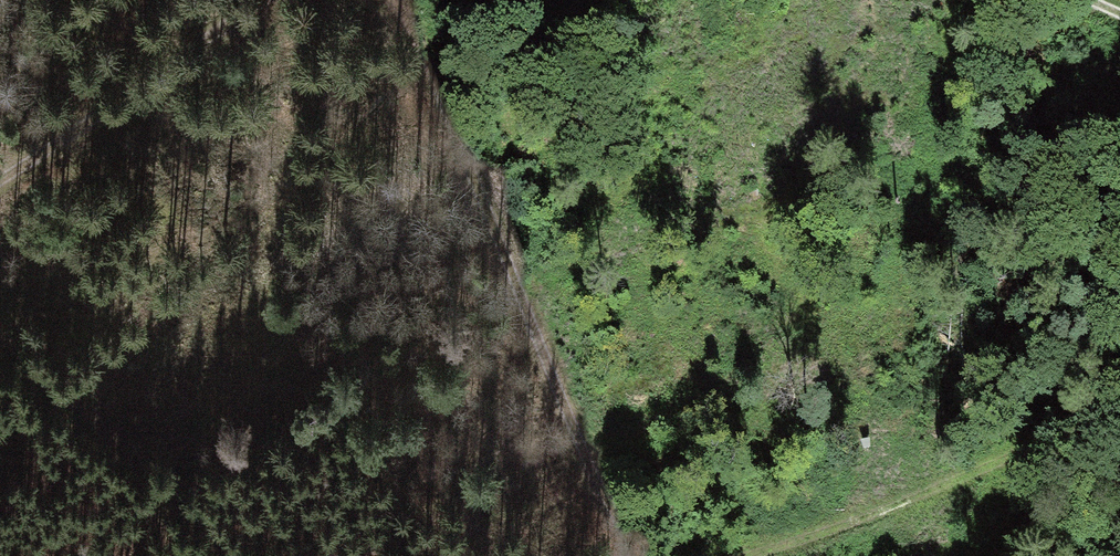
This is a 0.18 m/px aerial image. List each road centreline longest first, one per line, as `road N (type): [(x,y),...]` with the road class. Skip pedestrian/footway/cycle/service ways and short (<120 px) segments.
road 1 (track): [(649,555),(617,530),(498,251),(406,0)]
road 2 (track): [(1119,415),(775,555)]
road 3 (track): [(0,334),(244,555)]
road 4 (track): [(0,167),(255,0)]

